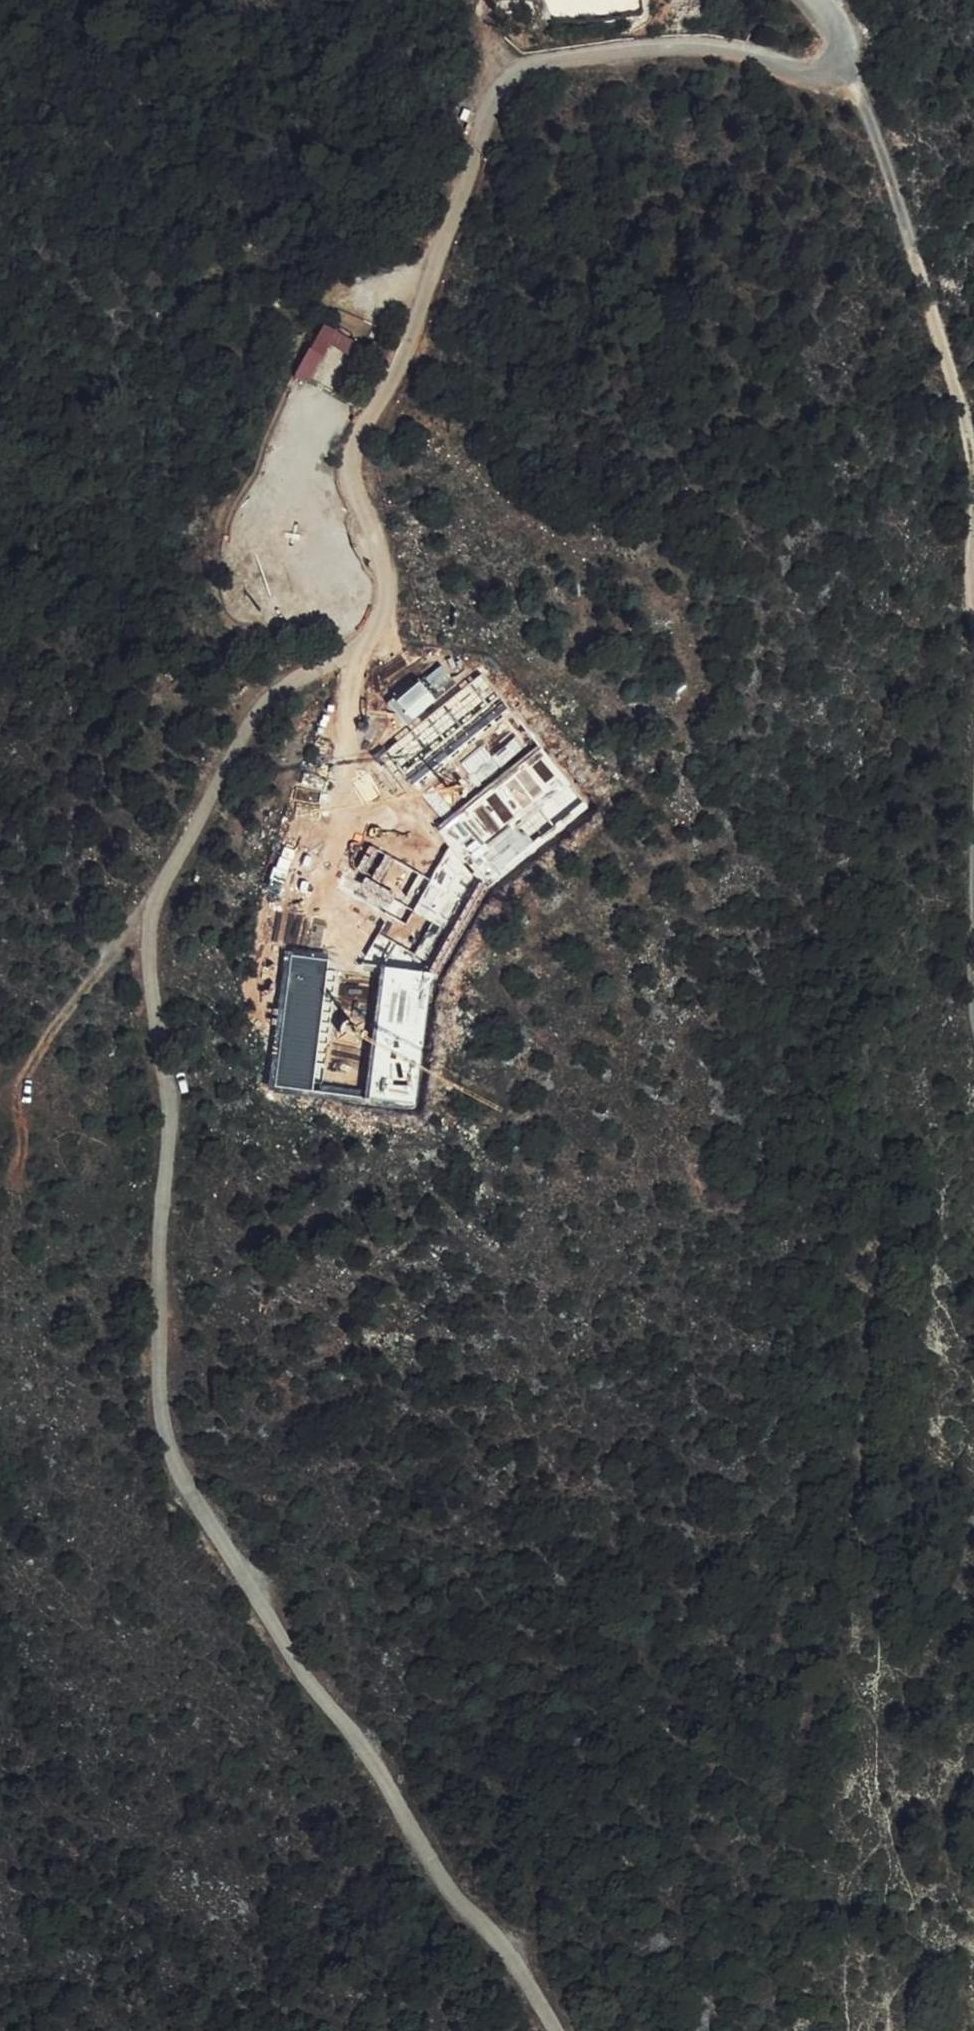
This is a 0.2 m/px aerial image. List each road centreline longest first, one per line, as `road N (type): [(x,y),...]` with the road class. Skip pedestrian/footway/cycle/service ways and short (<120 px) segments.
road 1 (residential): [(555,2030),(529,1981),(455,1897),(374,1762),(289,1655),(180,1472),(162,1404),(160,1253),(171,1105),(150,962),(152,912),(244,721),(280,691),(357,646),(380,618),(385,576),(352,470),(362,428),(406,354),(506,83),(540,61),(674,44),(752,50),(815,68),(840,60),(842,39),(817,0)]
road 2 (track): [(840,60),(864,112),(973,449)]

